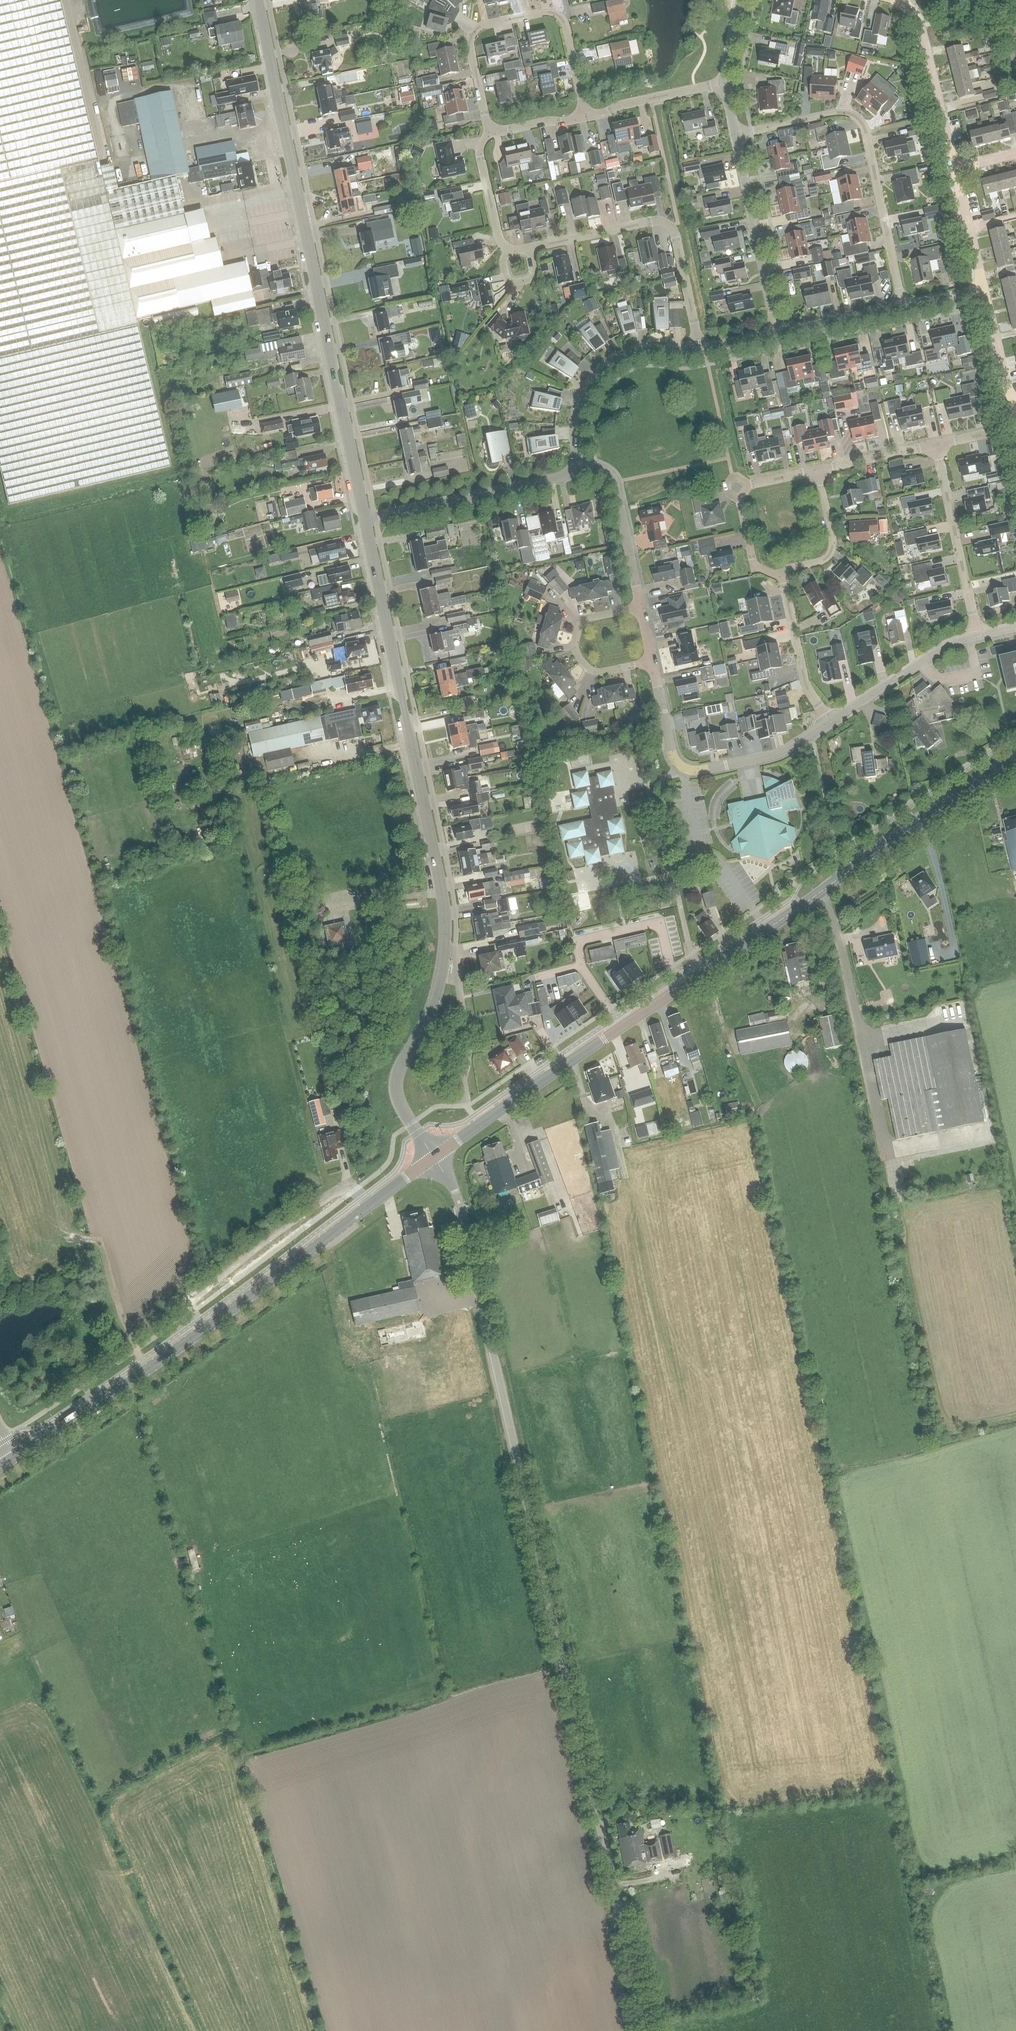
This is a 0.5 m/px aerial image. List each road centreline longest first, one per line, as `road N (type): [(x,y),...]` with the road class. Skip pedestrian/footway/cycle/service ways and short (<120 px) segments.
road 1 (unclassified): [(658,2030),(556,1655),(462,1210),(434,1158)]
road 2 (tertiary): [(434,1158),(396,1090),(436,996),(446,924),(364,519)]
road 3 (tertiary): [(364,519),(257,0)]
road 4 (secondary): [(14,1458),(434,1158)]
road 5 (secondary): [(683,985),(1015,759)]
road 6 (residential): [(902,307),(857,117),(838,112),(736,135)]
road 7 (residential): [(489,134),(471,39),(482,27),(544,12),(565,27),(585,119)]
road 8 (residential): [(829,723),(774,756),(687,770),(671,751),(652,662)]
road 9 (residential): [(529,248),(666,225),(698,349)]
road 10 (secondary): [(434,1158),(622,1027)]
road 11 (residential): [(575,463),(562,477),(364,519)]
road 12 (residential): [(775,333),(736,135)]
road 13 (residential): [(575,463),(579,404),(598,374),(629,353),(698,349)]
road 14 (residential): [(976,636),(937,444)]
road 15 (residential): [(782,573),(754,568),(736,487),(818,470)]
road 16 (residential): [(955,169),(919,21),(901,0)]
road 17 (residential): [(652,662),(596,673),(575,647),(590,617),(641,607)]
road 18 (residential): [(641,607),(615,482),(575,463)]
road 19 (residential): [(976,636),(950,644),(829,723)]
road 20 (residential): [(683,985),(655,923),(583,940),(581,966)]
road 21 (residential): [(829,723),(807,688),(782,573)]
road 22 (residential): [(585,119),(725,84)]
road 23 (residential): [(818,470),(833,546),(823,561),(782,573)]
road 24 (residential): [(775,333),(902,307)]
road 25 (residential): [(984,291),(955,169)]
road 26 (residential): [(1014,412),(984,291)]
road 27 (residential): [(508,251),(497,235),(480,159),(489,134)]
road 28 (residential): [(818,470),(937,444)]

